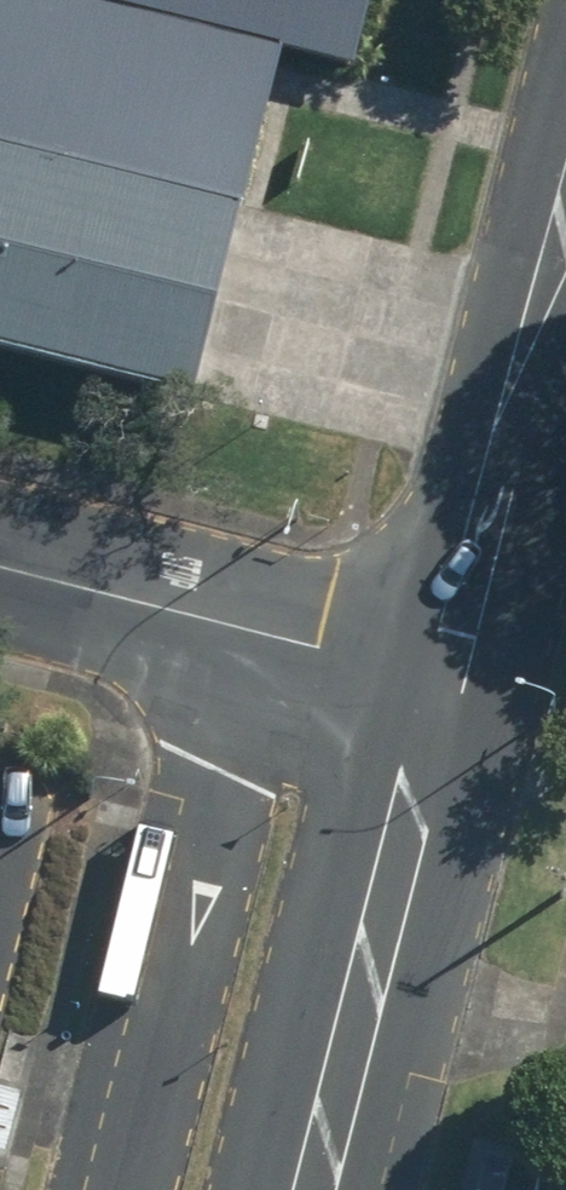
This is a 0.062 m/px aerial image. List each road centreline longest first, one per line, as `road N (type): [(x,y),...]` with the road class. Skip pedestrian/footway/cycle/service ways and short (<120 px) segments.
road 1 (tertiary): [(304,1189),(442,686)]
road 2 (tertiary): [(442,686),(565,201)]
road 3 (residential): [(442,686),(0,565)]

